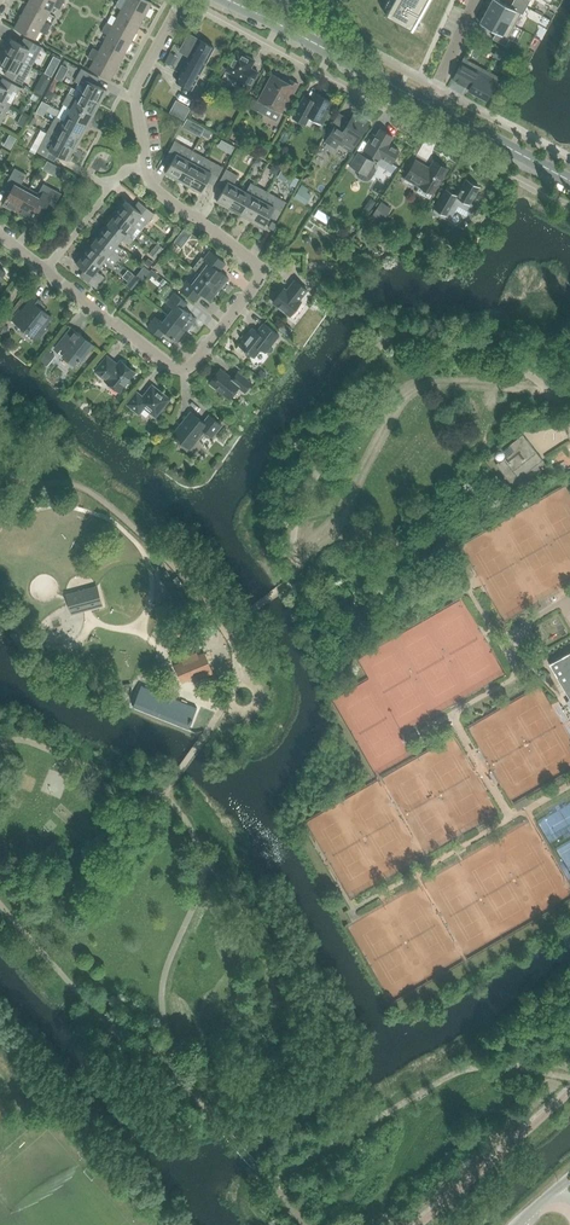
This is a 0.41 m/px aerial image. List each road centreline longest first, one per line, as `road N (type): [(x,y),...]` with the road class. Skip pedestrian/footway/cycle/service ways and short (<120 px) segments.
road 1 (residential): [(0,234),(170,367),(187,369),(259,282),(261,269),(158,192),(148,167)]
road 2 (residential): [(428,105),(229,0)]
road 3 (residential): [(148,167),(137,95),(184,0)]
road 4 (residential): [(569,181),(428,105)]

